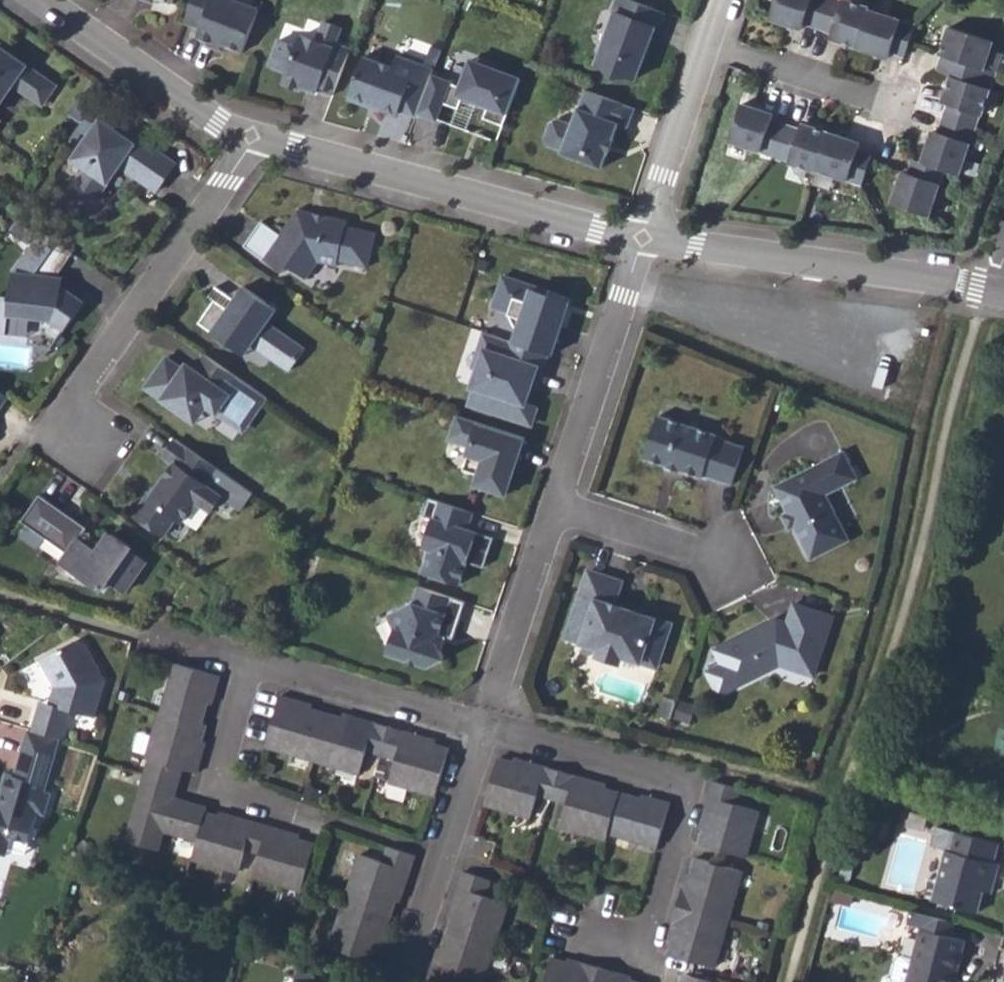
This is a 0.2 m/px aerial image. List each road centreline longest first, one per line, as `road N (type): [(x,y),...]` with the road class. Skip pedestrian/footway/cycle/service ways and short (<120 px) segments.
road 1 (residential): [(597,941),(642,954),(689,788),(487,731)]
road 2 (residential): [(251,139),(644,243)]
road 3 (residential): [(251,139),(66,421),(93,439)]
road 4 (residential): [(644,243),(991,294)]
road 5 (residential): [(644,243),(559,513)]
road 6 (residential): [(401,981),(487,731)]
road 7 (residential): [(43,0),(251,139)]
road 8 (residential): [(487,731),(252,665)]
road 9 (residential): [(559,513),(487,731)]
road 10 (residential): [(252,665),(217,795),(288,813)]
road 11 (residential): [(708,50),(644,243)]
road 12 (residential): [(708,50),(901,110)]
road 13 (residential): [(559,513),(727,570)]

